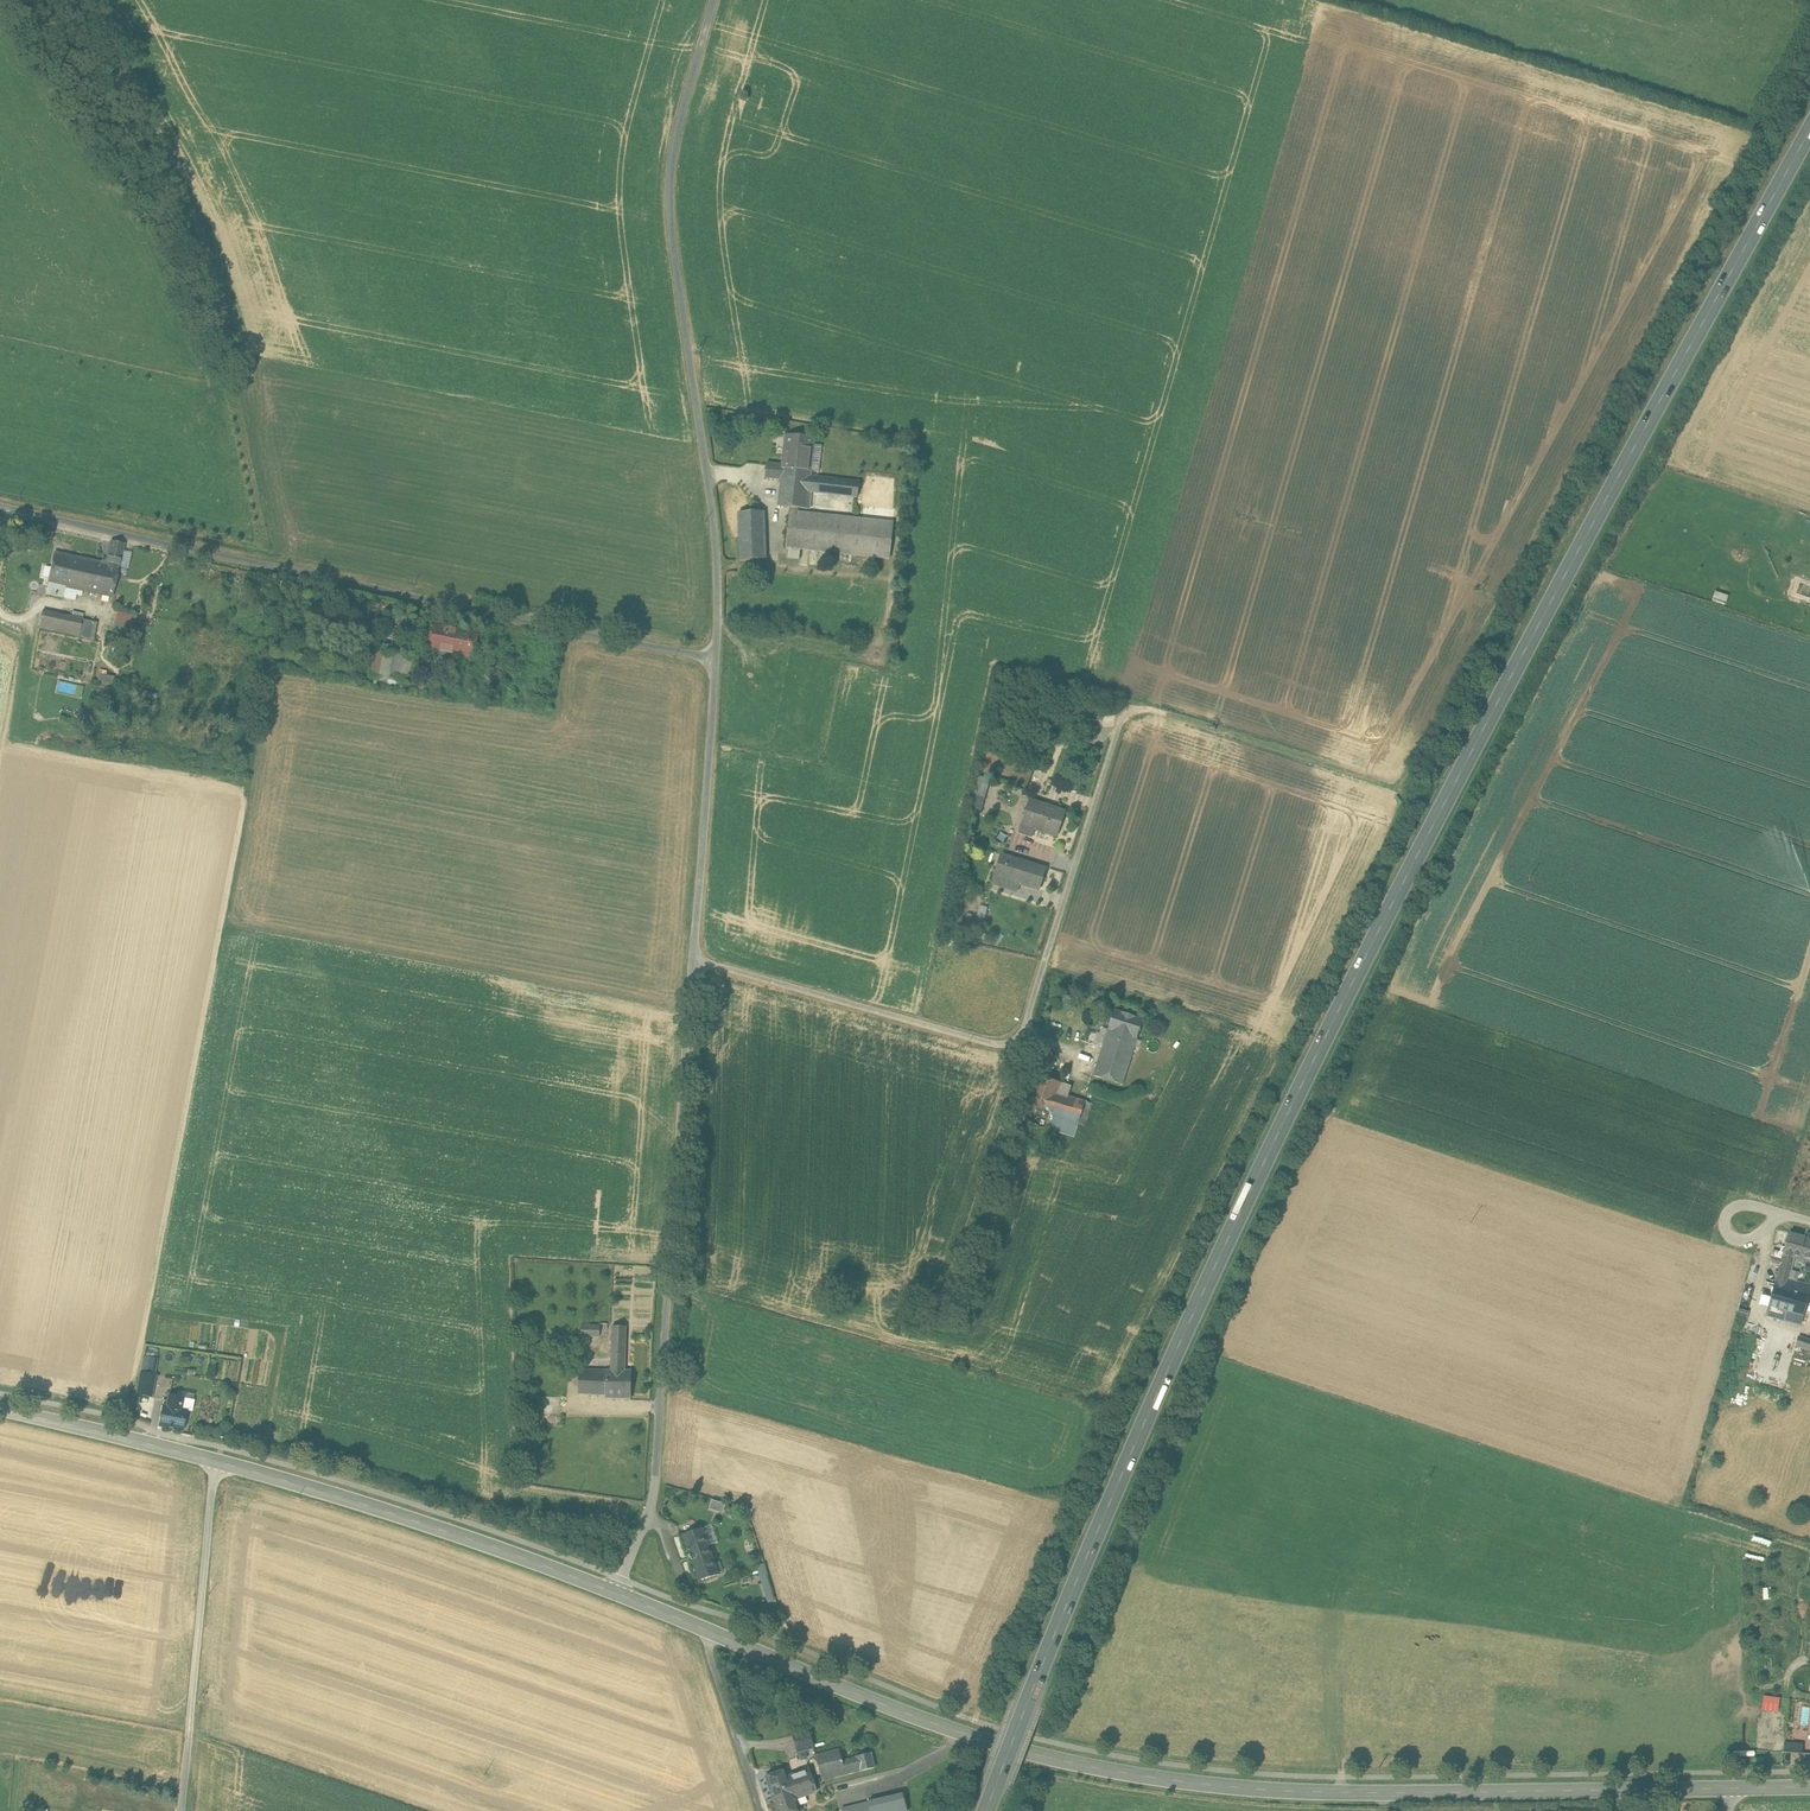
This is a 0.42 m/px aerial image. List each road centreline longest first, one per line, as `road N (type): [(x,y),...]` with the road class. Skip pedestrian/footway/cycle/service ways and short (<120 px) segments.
road 1 (primary): [(1809,132),(1423,841),(1320,1049),(1131,1454),(987,1810)]
road 2 (tertiary): [(621,1592),(1039,1755),(1165,1778),(1274,1790),(1809,1785)]
road 3 (unclassified): [(621,1592),(658,1492),(719,655)]
road 4 (unclassified): [(719,655),(0,500)]
road 5 (unclassified): [(719,655),(721,554),(668,170),(714,0)]
road 6 (tertiary): [(216,1460),(394,1510),(621,1592)]
road 7 (unclassified): [(182,1810),(216,1460)]
road 8 (tertiary): [(0,1409),(216,1460)]

